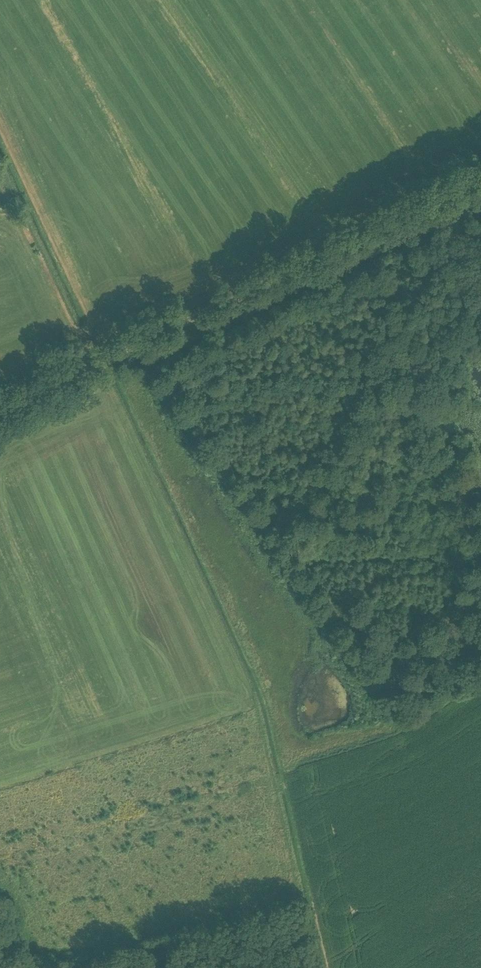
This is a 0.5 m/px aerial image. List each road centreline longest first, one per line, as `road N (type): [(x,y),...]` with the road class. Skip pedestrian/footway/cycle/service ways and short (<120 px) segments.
road 1 (unclassified): [(0,418),(480,181)]

